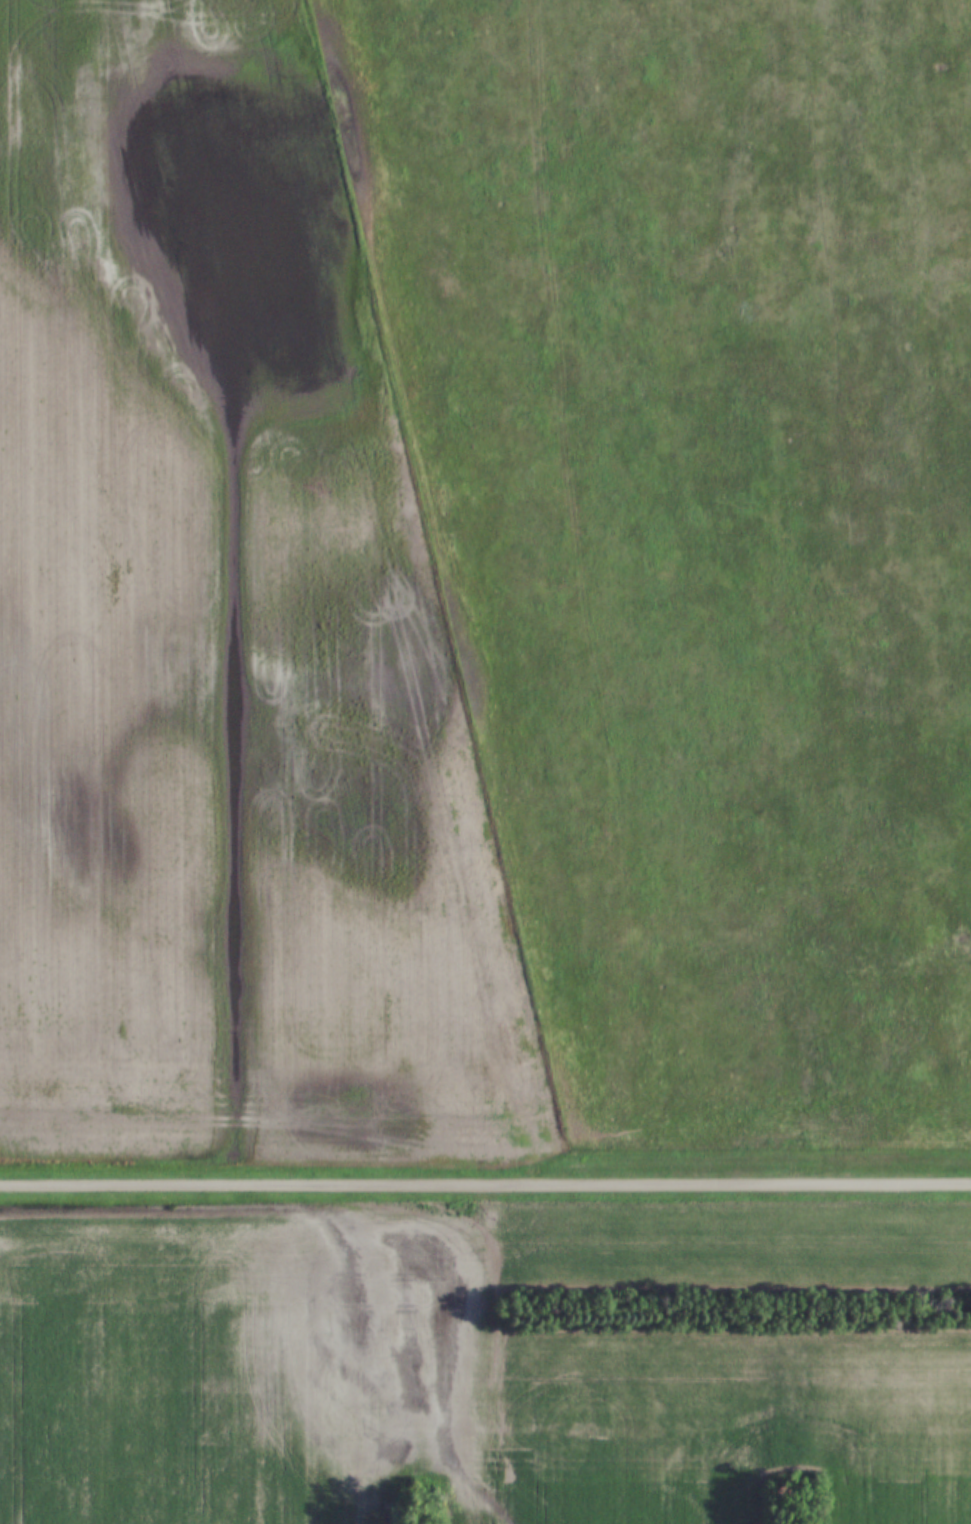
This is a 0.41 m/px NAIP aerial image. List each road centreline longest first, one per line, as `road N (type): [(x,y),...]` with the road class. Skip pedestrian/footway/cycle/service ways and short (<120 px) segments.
road 1 (residential): [(970,1181),(0,1185)]

